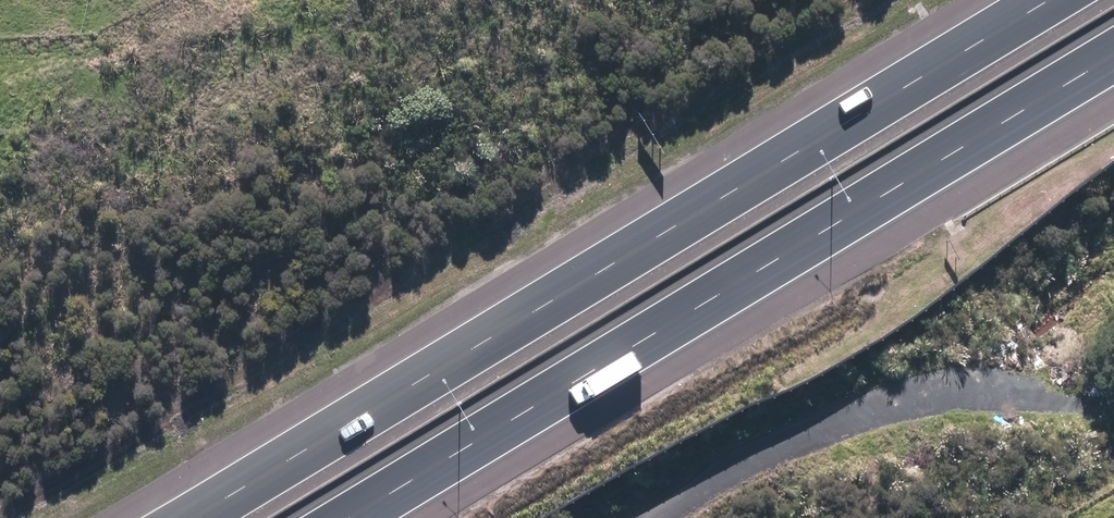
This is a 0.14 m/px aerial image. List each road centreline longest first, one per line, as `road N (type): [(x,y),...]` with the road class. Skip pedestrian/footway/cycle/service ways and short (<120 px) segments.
road 1 (motorway): [(182,517),(1049,0)]
road 2 (motorway): [(1113,58),(353,517)]
road 3 (track): [(651,517),(701,477),(888,402),(997,389),(1099,403)]

